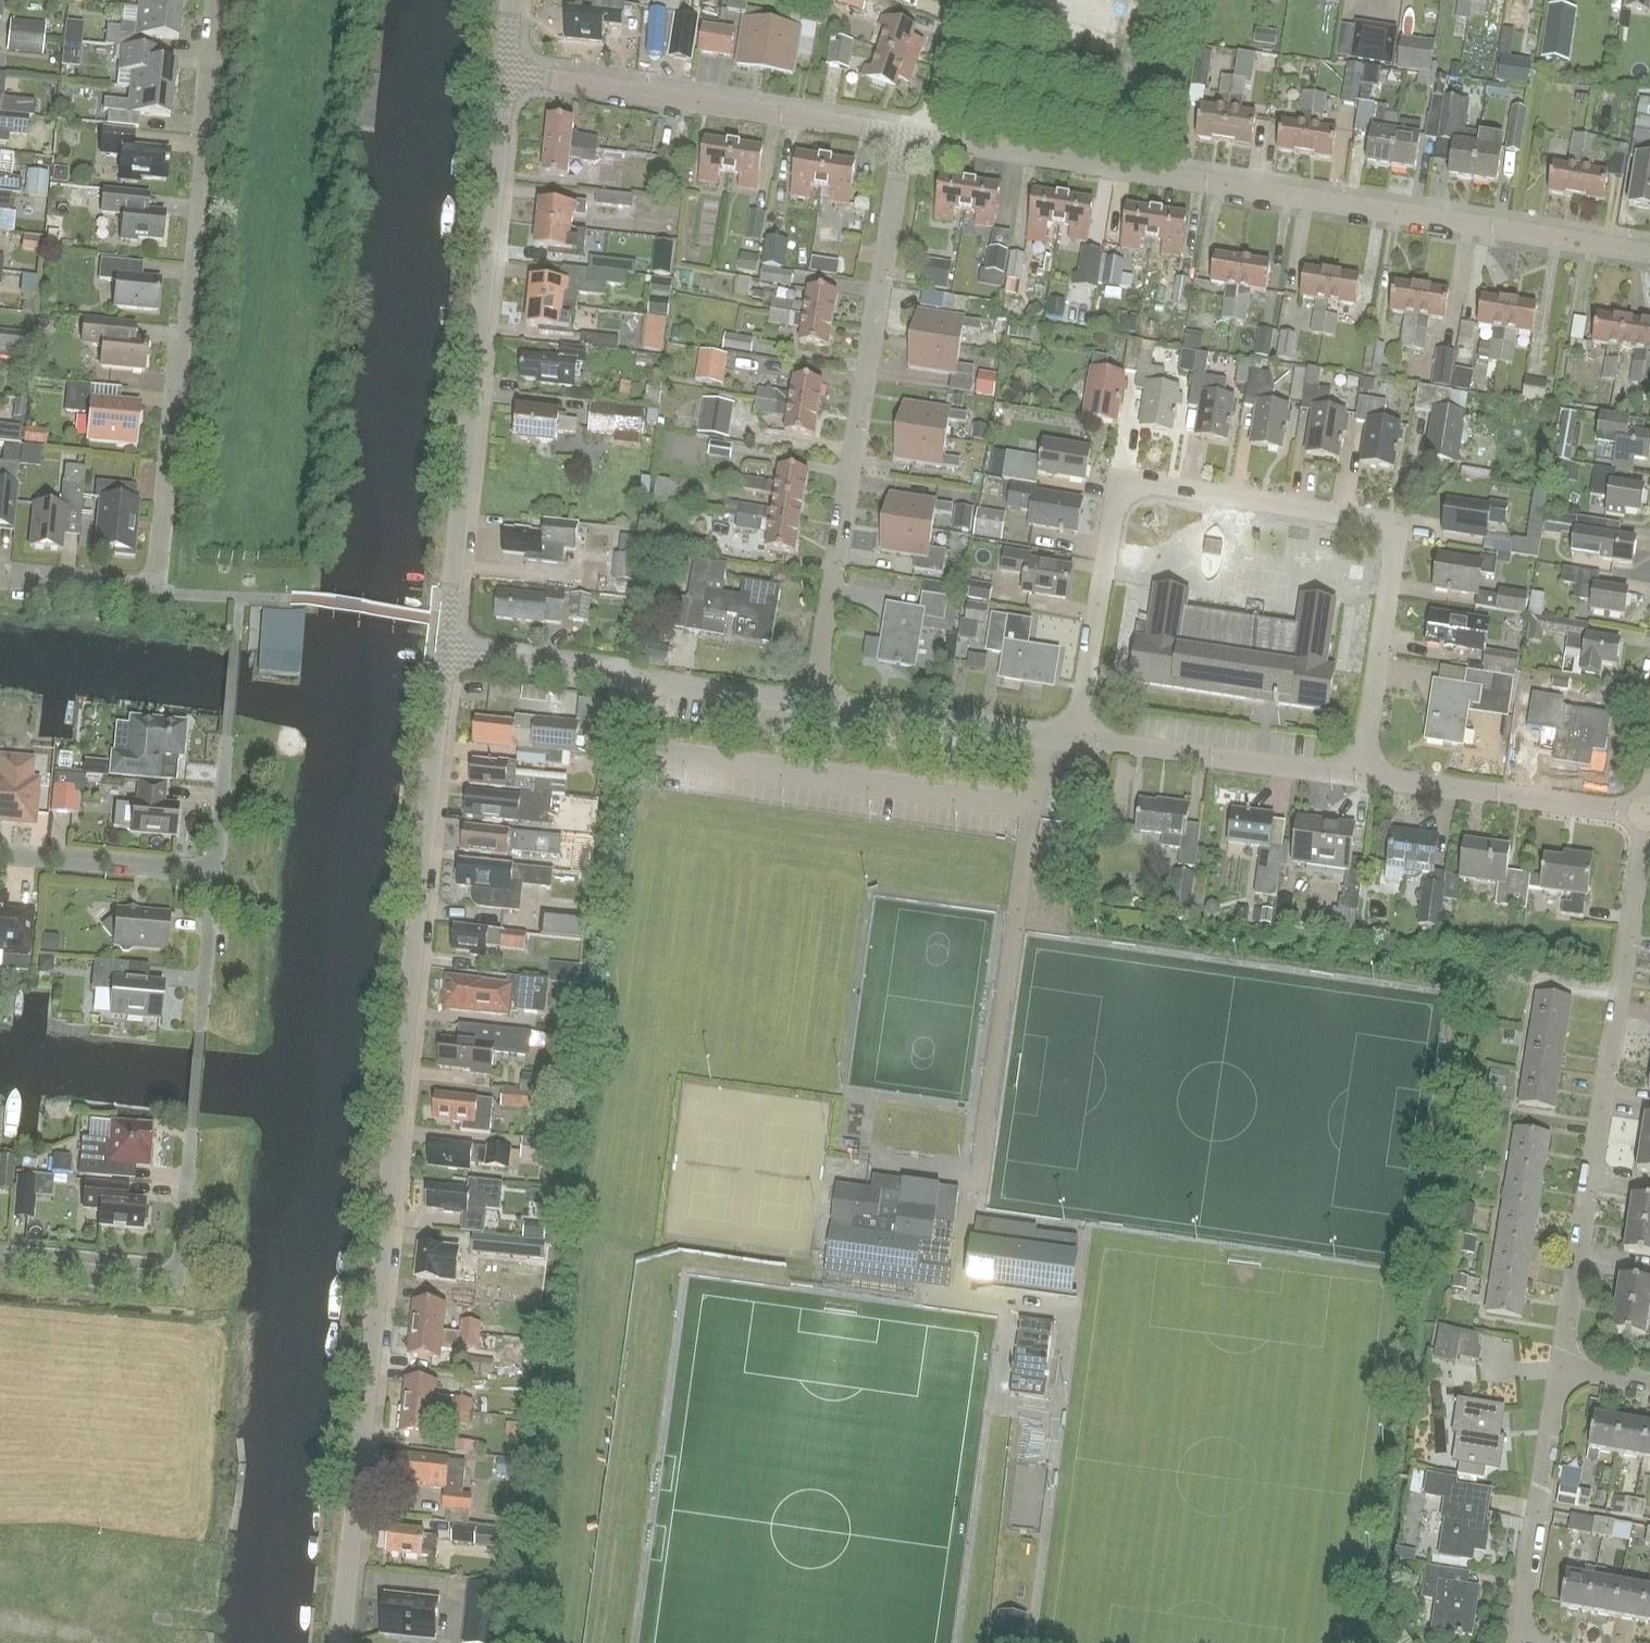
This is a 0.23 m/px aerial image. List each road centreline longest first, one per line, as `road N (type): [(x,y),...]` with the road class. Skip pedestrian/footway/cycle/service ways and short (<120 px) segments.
road 1 (tertiary): [(339,1642),(451,652)]
road 2 (residential): [(1079,741),(1126,480),(1400,521),(1362,779)]
road 3 (residential): [(0,577),(153,591),(162,584),(218,0)]
road 4 (residential): [(1649,253),(909,132)]
road 5 (tertiary): [(451,652),(505,74)]
road 6 (residential): [(817,704),(909,132)]
road 7 (residential): [(1560,1371),(1649,817)]
road 8 (residential): [(996,1197),(1079,741)]
road 9 (residential): [(909,132),(505,74)]
road 10 (residential): [(817,704),(451,652)]
road 11 (residential): [(0,1264),(177,1280),(191,1144)]
road 12 (residential): [(1649,817),(1362,779)]
road 13 (residential): [(1362,779),(1079,741)]
road 14 (residential): [(1515,1642),(1560,1371)]
road 15 (residential): [(1079,741),(817,704)]
road 16 (residential): [(218,874),(0,852)]
road 17 (residential): [(201,1018),(218,874)]
road 18 (residential): [(909,132),(965,0)]
road 19 (residential): [(218,874),(232,739)]

